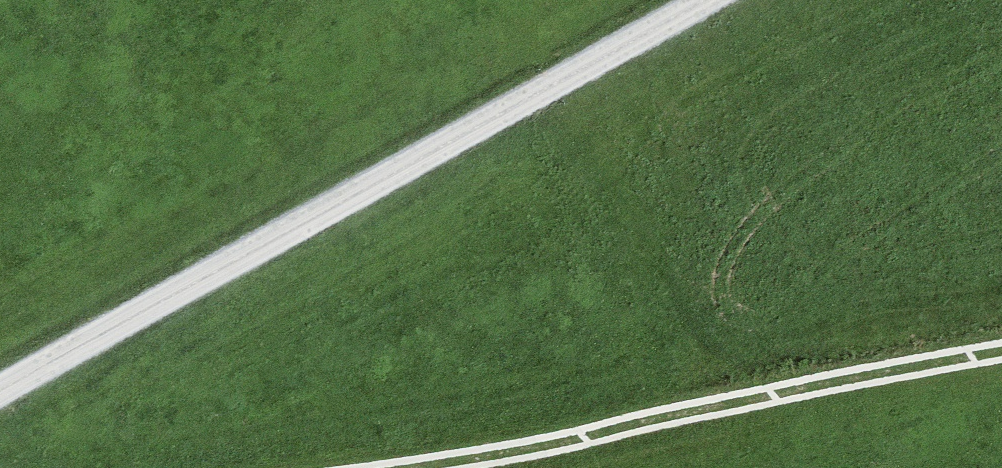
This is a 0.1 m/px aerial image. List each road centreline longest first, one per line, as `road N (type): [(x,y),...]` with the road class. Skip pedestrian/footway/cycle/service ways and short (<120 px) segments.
road 1 (track): [(0,397),(699,0)]
road 2 (track): [(1001,361),(361,467)]

